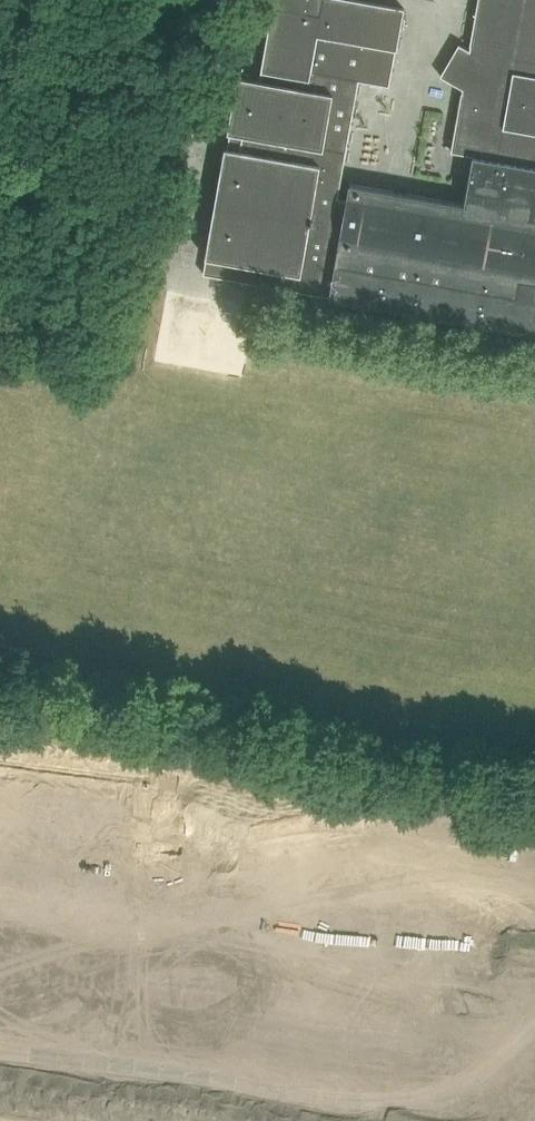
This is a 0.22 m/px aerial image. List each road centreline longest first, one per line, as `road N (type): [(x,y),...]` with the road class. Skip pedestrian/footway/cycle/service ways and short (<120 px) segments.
road 1 (residential): [(534,1051),(286,1017)]

